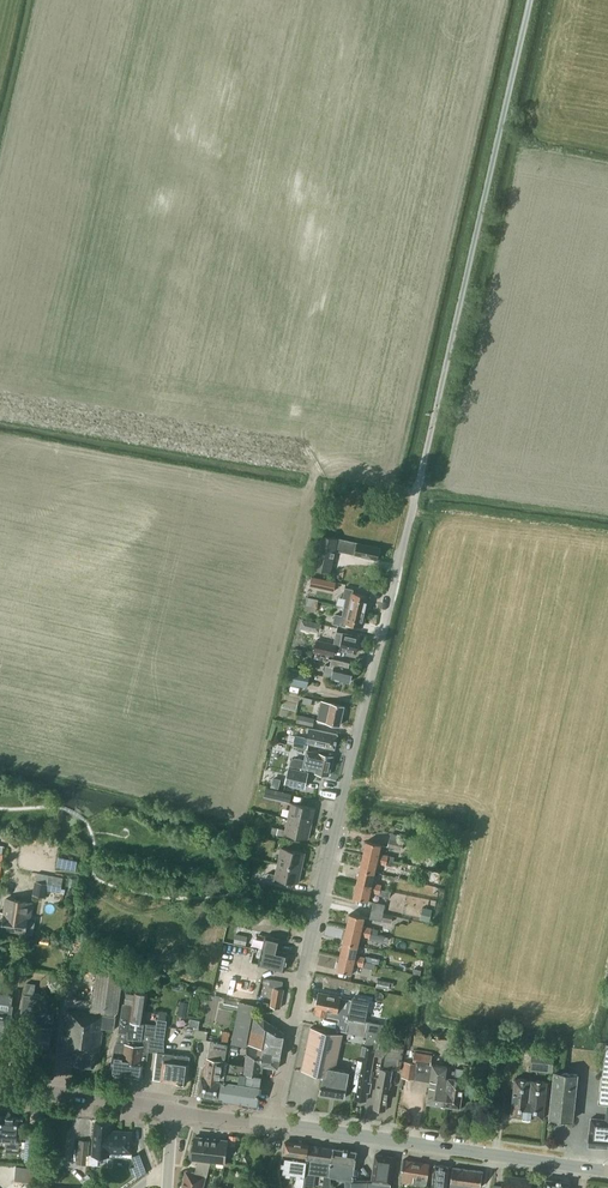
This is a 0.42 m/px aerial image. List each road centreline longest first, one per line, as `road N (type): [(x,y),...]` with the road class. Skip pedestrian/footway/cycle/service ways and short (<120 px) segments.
road 1 (residential): [(272,1124),(428,443)]
road 2 (unclassified): [(428,443),(530,0)]
road 3 (secondary): [(607,1171),(272,1124)]
road 4 (secondary): [(173,1109),(0,1084)]

